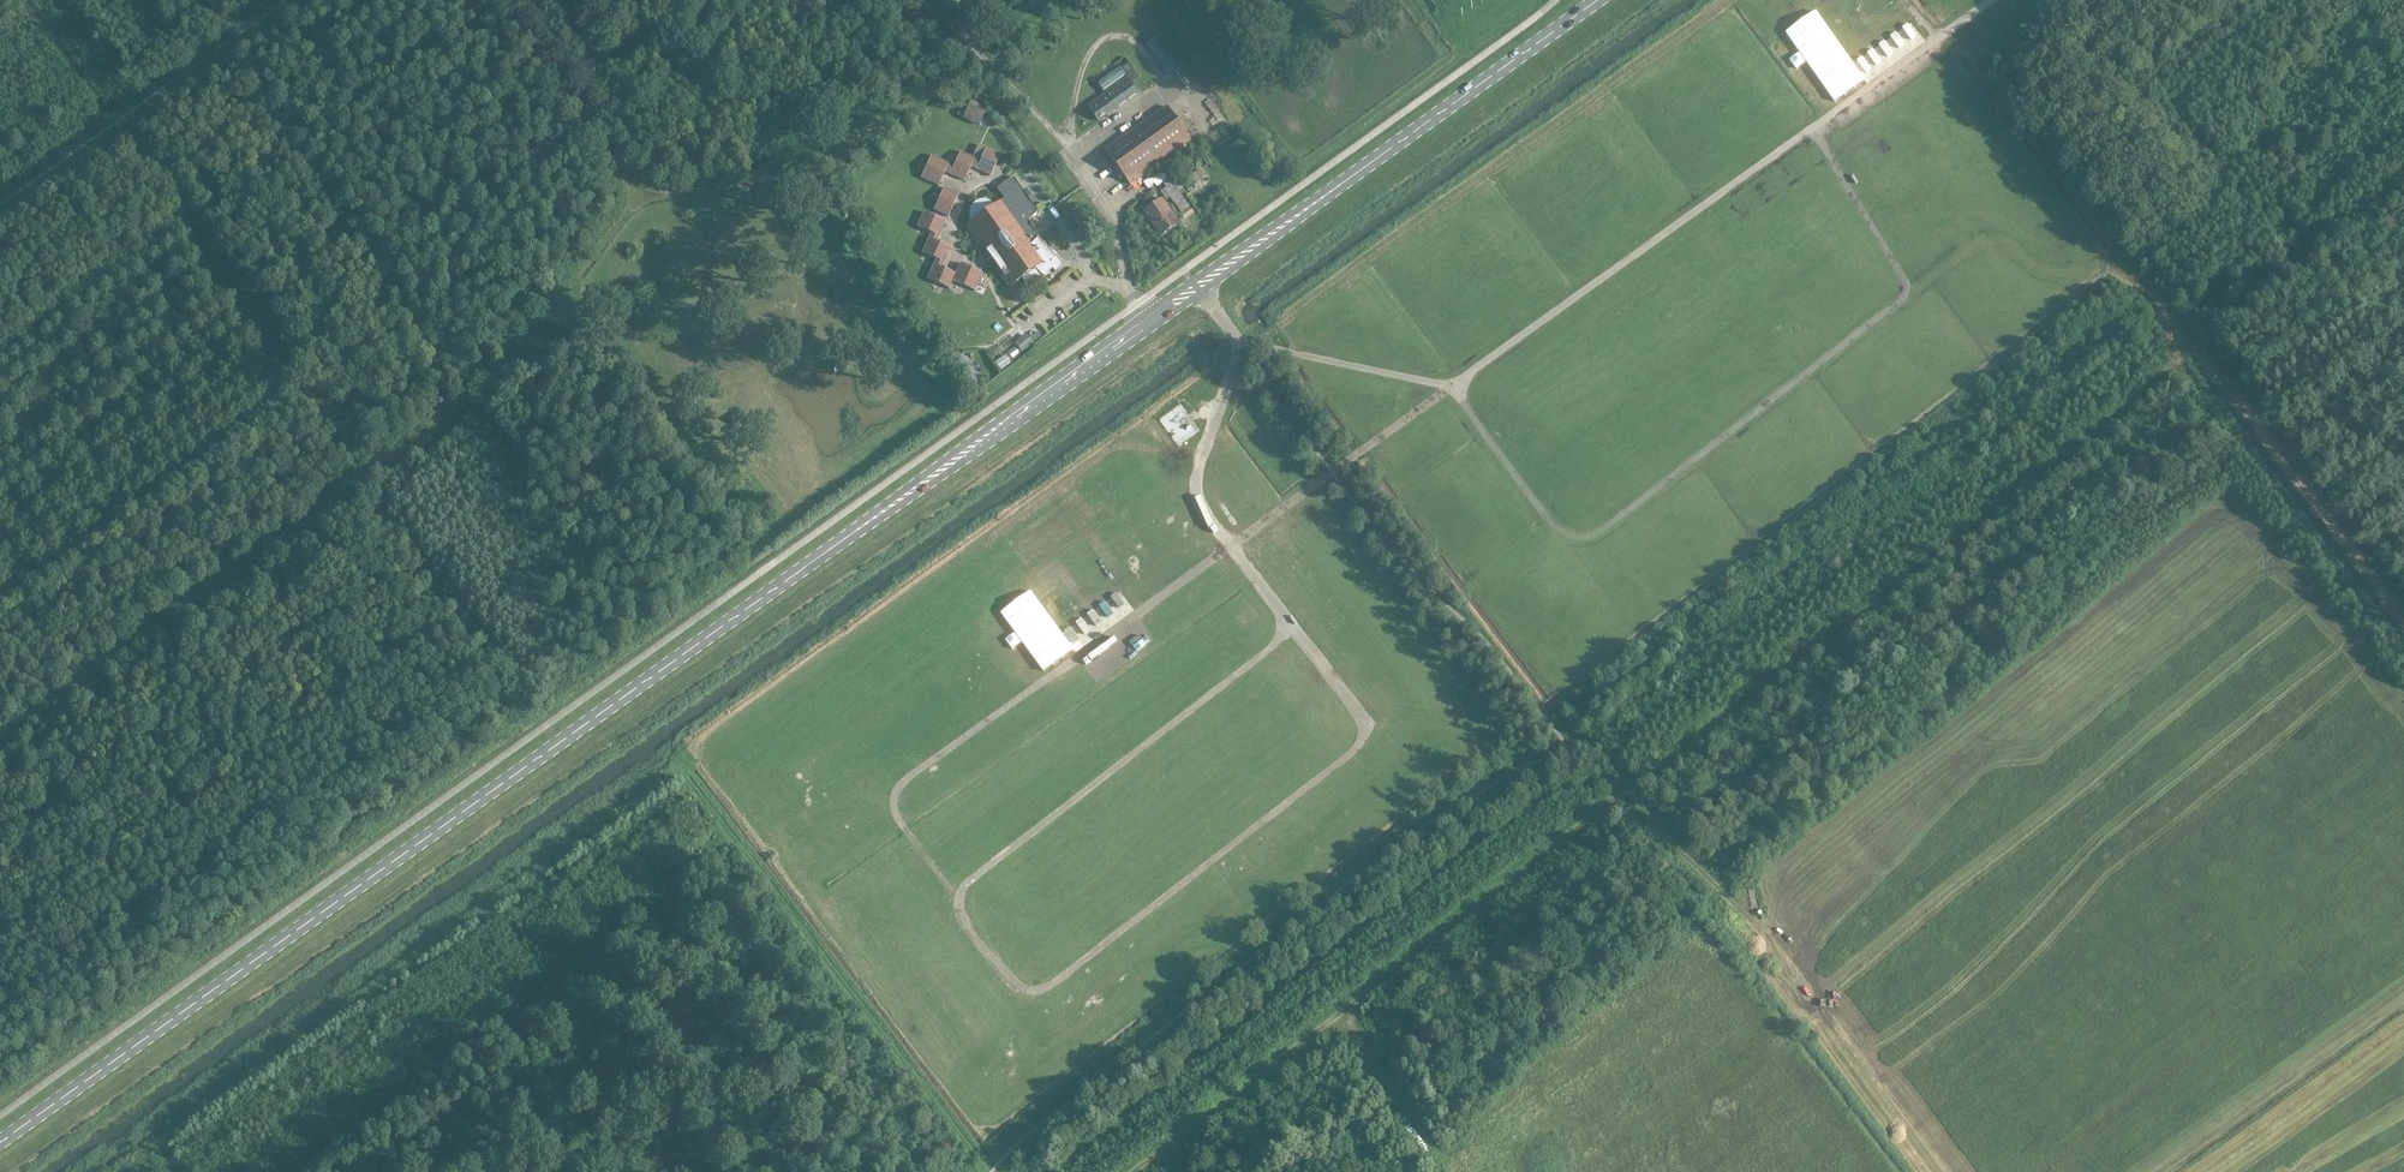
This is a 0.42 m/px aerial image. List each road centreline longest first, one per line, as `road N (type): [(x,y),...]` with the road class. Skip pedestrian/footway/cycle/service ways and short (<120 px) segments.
road 1 (primary): [(0,1143),(1603,0)]
road 2 (track): [(1134,1171),(1630,795),(1727,897),(1936,1171)]
road 3 (track): [(642,191),(498,379),(0,736)]
road 4 (track): [(501,0),(624,179),(664,195),(782,179),(836,154),(977,48)]
road 5 (track): [(1156,320),(1130,286),(1118,222),(1065,141),(965,35),(958,0)]
road 6 (track): [(1341,1012),(1457,1171)]

